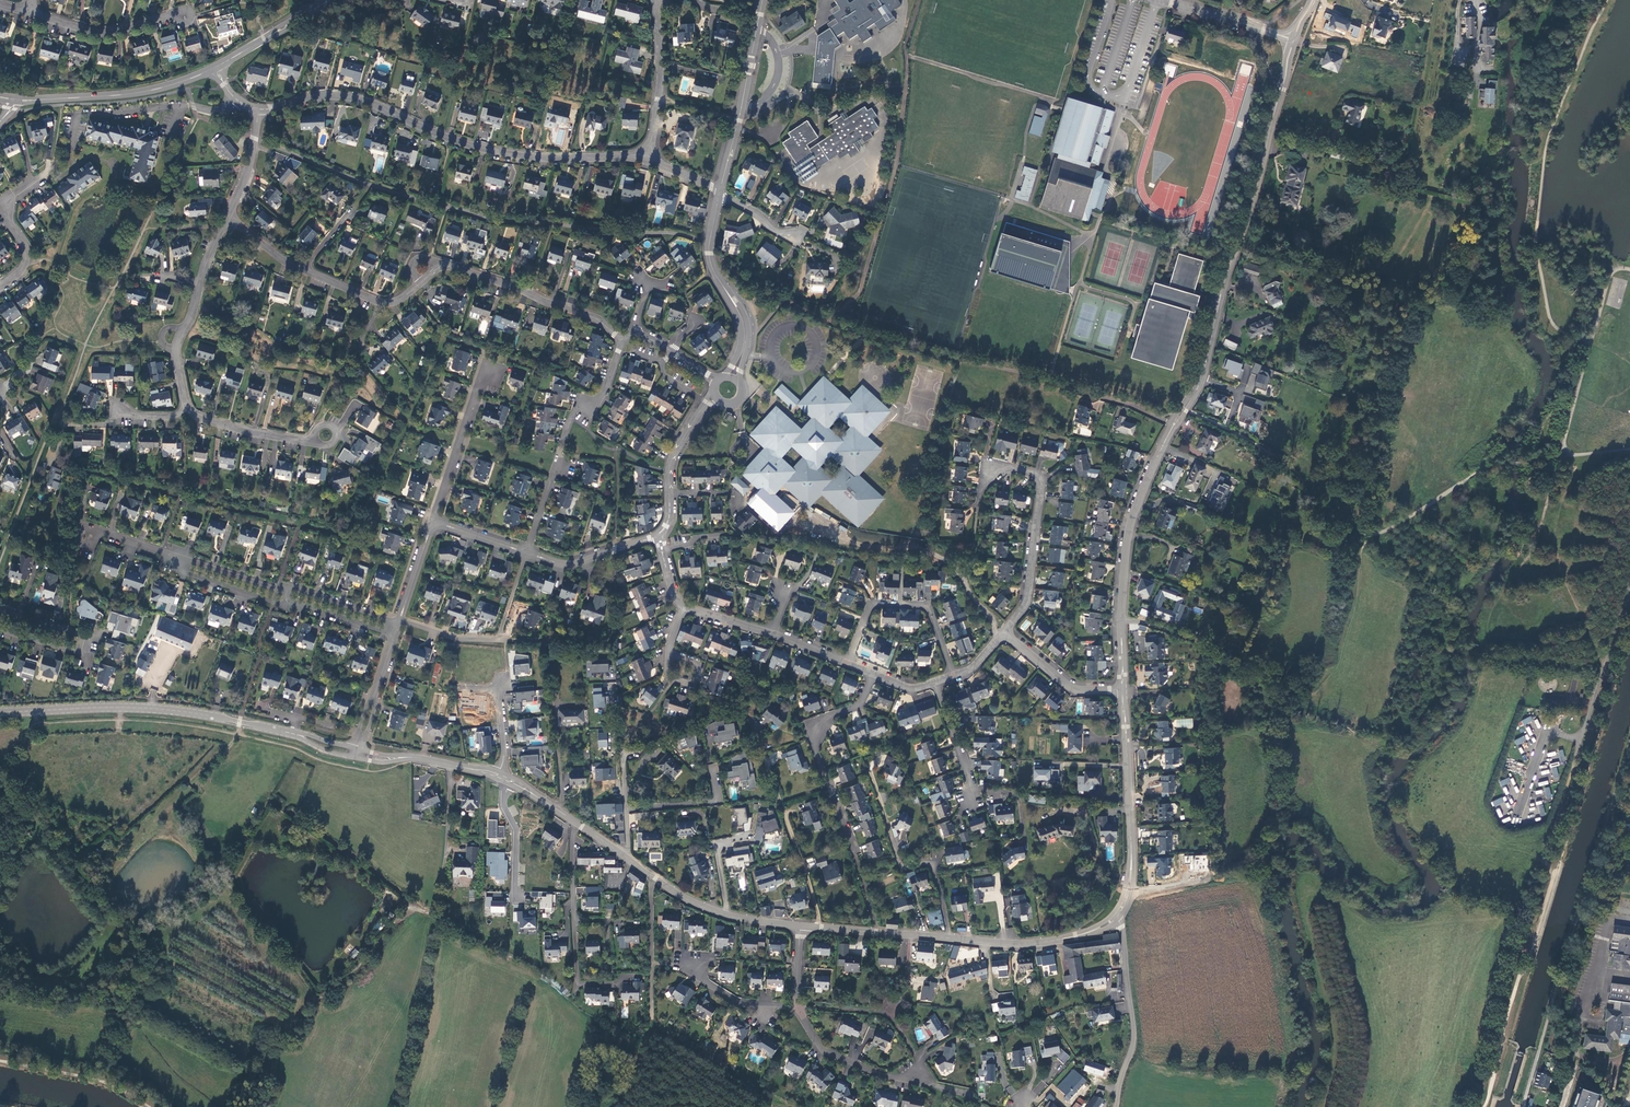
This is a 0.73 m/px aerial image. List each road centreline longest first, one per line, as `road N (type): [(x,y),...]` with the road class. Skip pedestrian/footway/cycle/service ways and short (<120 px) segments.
road 1 (residential): [(259,109),(352,96),(498,151),(648,158)]
road 2 (tertiary): [(1201,379),(1294,39)]
road 3 (tertiary): [(1121,690),(1128,529),(1201,379)]
road 4 (tertiary): [(0,712),(140,707),(295,734)]
road 5 (residential): [(1004,633),(1027,600),(1040,481),(999,469),(983,484),(977,510)]
road 6 (tertiary): [(1116,916),(1131,860),(1121,690)]
road 7 (residential): [(855,855),(811,741),(821,719),(860,705),(873,674)]
road 8 (tertiary): [(16,100),(135,93),(214,68)]
road 9 (track): [(1120,619),(1197,639),(1303,694)]
road 10 (residential): [(613,984),(578,983),(572,820)]
road 11 (residential): [(762,0),(719,193)]
road 12 (residential): [(719,193),(710,263),(746,336),(731,378)]
road 13 (residential): [(953,676),(928,606),(871,604),(846,663)]
road 14 (unclassified): [(1116,916),(1134,1031),(1116,1106)]
road 15 (residential): [(399,619),(459,639),(497,639),(526,553)]
road 16 (residential): [(0,631),(80,654),(85,636),(0,609)]
road 17 (residential): [(446,266),(585,314),(622,337)]
road 18 (tertiary): [(627,857),(703,907),(800,926)]
road 19 (track): [(103,866),(238,735)]
road 20 (residential): [(796,1005),(823,1050),(874,1072),(923,1078),(916,1054)]
road 21 (tertiary): [(950,938),(1044,942),(1090,932),(1116,916)]
road 22 (residential): [(185,18),(101,33),(28,12)]
road 23 (residential): [(648,158),(659,93),(656,0)]
road 24 (residential): [(0,287),(26,258),(8,203),(50,169)]
road 25 (tertiary): [(800,926),(950,938)]
road 26 (residential): [(185,408),(242,429),(307,441),(324,436)]
road 27 (residential): [(476,388),(435,525)]
road 28 (residential): [(658,535),(568,565),(526,553)]
road 29 (tertiary): [(1294,39),(1162,0)]
road 30 (residential): [(950,938),(930,863),(905,868),(891,837)]
road 31 (residential): [(1004,633),(1076,689),(1121,690)]
road 32 (tertiary): [(214,68),(330,0)]
road 33 (residential): [(934,682),(978,808)]
road 34 (residential): [(201,282),(175,350),(185,408)]
road 35 (residential): [(302,270),(380,302),(401,299),(420,283)]
road 36 (residential): [(796,1005),(731,999),(677,964)]
road 37 (residential): [(396,629),(357,748)]
road 38 (residential): [(515,902),(517,830),(504,806),(510,781)]
road 39 (residential): [(498,776),(497,690),(460,687)]

